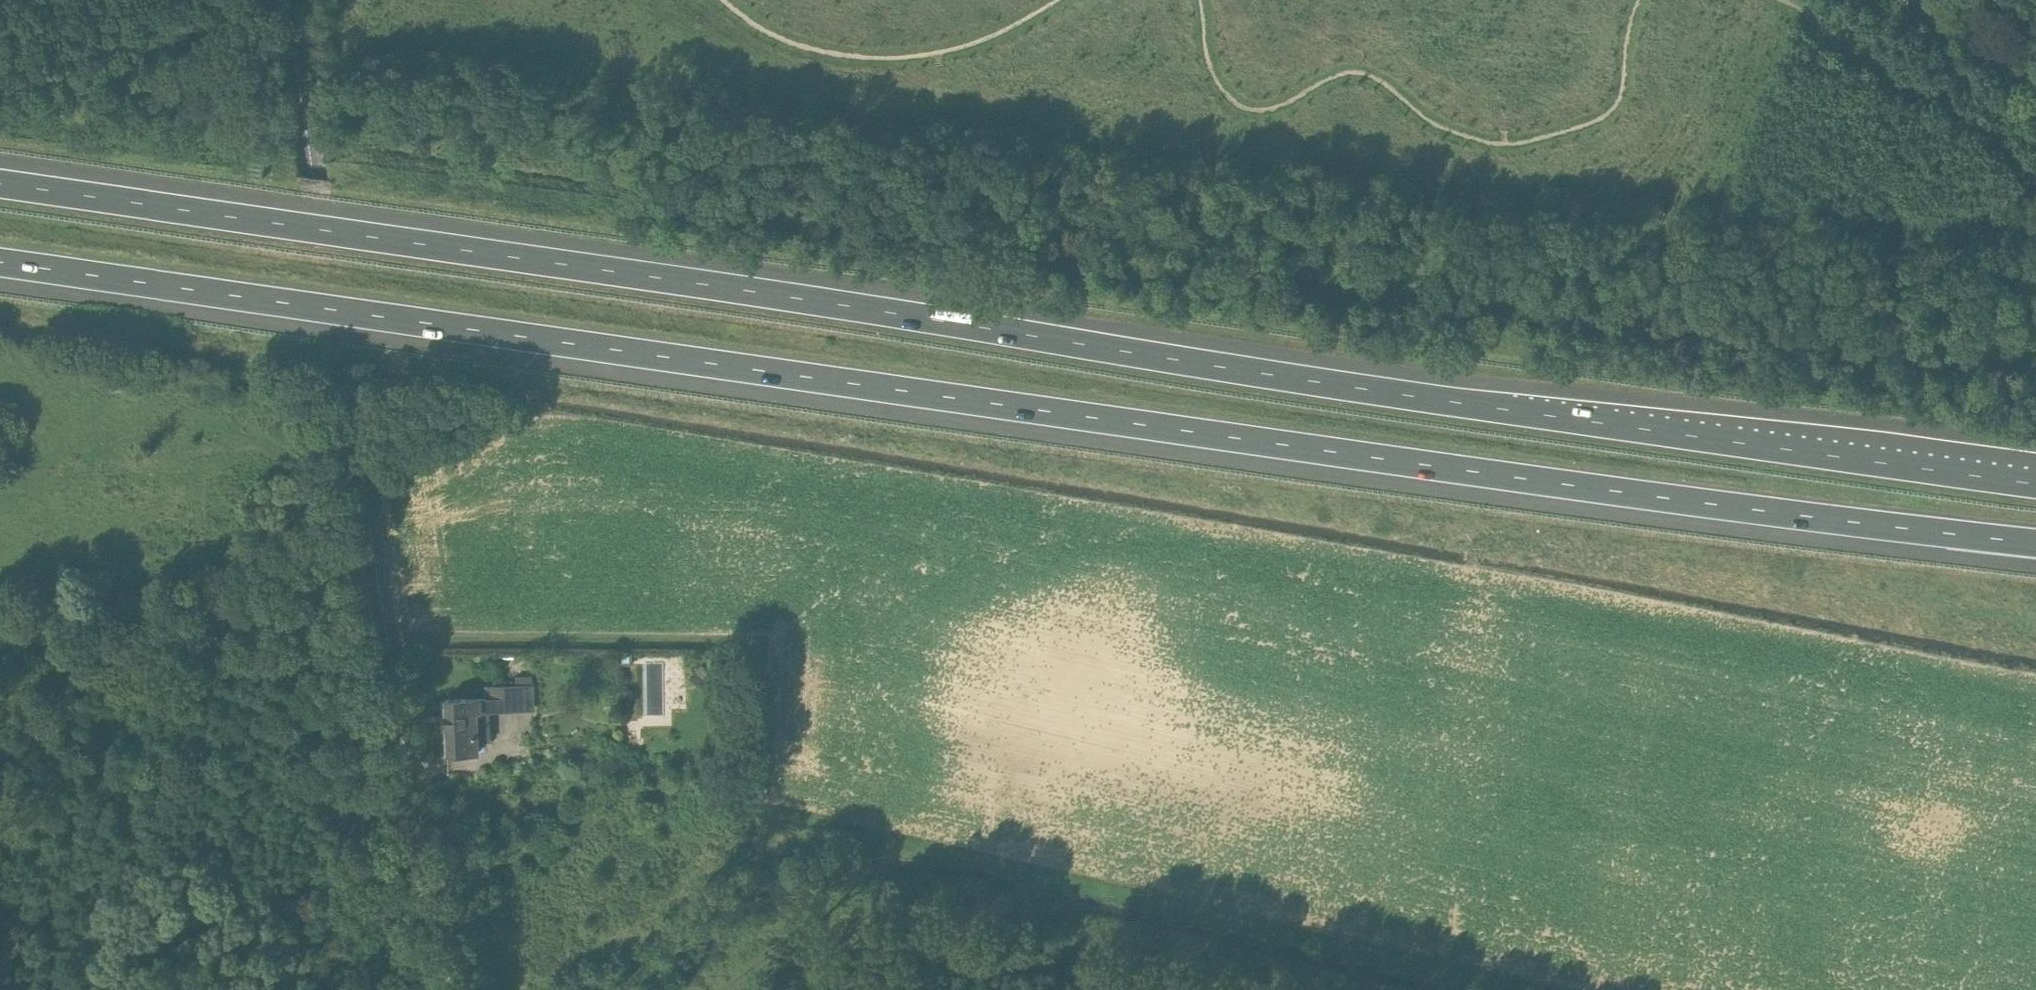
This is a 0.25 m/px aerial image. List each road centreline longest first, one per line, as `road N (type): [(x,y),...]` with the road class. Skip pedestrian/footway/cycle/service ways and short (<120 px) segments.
road 1 (motorway): [(2035,483),(0,183)]
road 2 (motorway): [(0,264),(2035,544)]
road 3 (unclassified): [(443,989),(286,0)]
road 4 (track): [(731,989),(796,947),(884,927),(964,936),(1181,989)]
road 5 (track): [(382,604),(0,689)]

